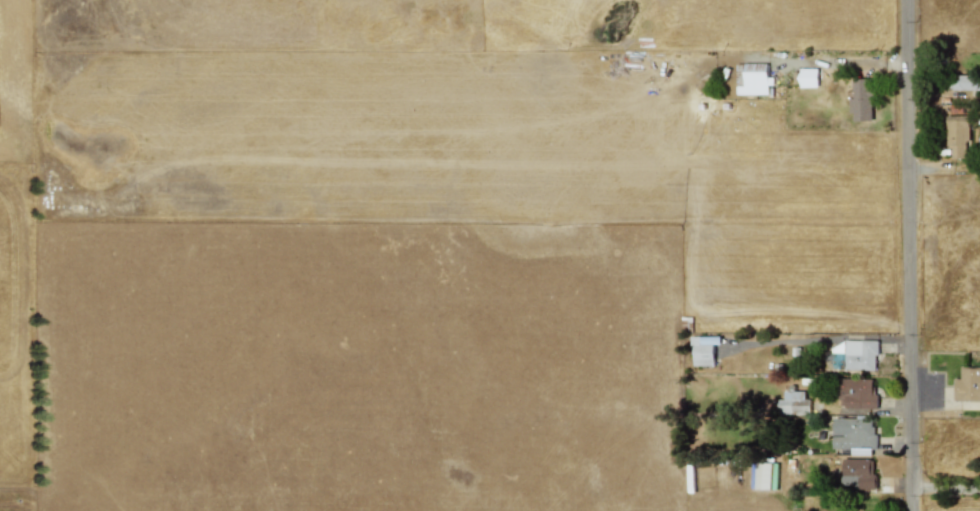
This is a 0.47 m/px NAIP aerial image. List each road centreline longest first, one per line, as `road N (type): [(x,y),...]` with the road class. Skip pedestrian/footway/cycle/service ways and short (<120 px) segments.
road 1 (residential): [(911,510),(906,0)]

